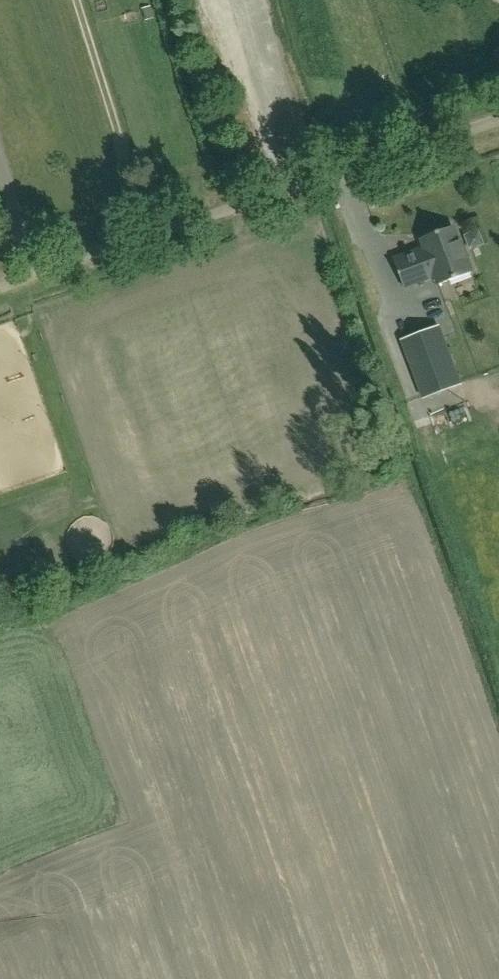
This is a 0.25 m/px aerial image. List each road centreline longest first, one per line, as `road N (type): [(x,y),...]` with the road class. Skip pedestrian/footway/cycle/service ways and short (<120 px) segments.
road 1 (residential): [(0,284),(498,120)]

